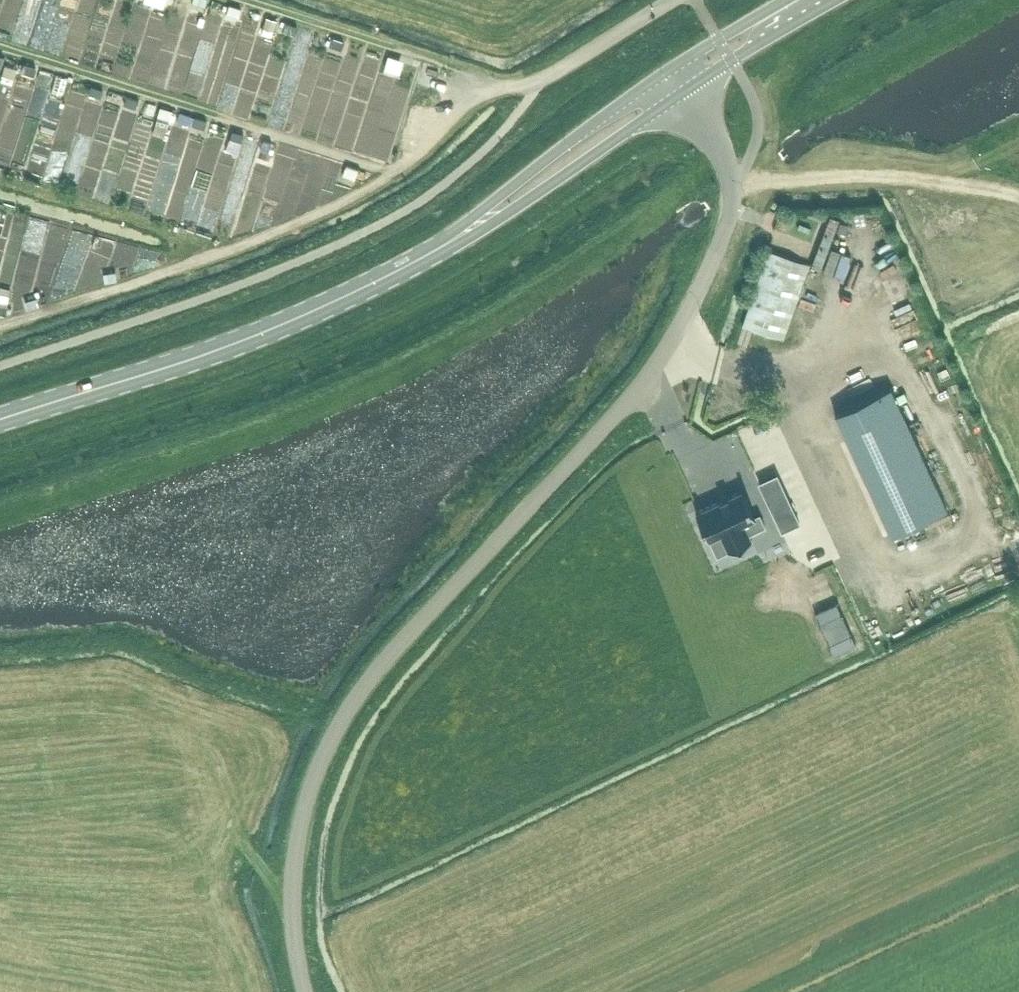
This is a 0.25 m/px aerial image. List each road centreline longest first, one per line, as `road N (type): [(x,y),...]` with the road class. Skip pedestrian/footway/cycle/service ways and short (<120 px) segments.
road 1 (unclassified): [(304,991),(293,866),(321,761),(349,706),(382,659),(648,374),(724,232),(731,188),(725,164),(678,79)]
road 2 (secondary): [(0,418),(255,334),(368,284),(472,226),(678,79)]
road 3 (track): [(395,170),(245,243),(0,324)]
road 4 (track): [(395,170),(0,46)]
road 5 (track): [(235,0),(509,87),(475,100),(410,160)]
road 6 (residential): [(509,87),(536,82),(670,0)]
road 7 (secondary): [(678,79),(810,0)]

